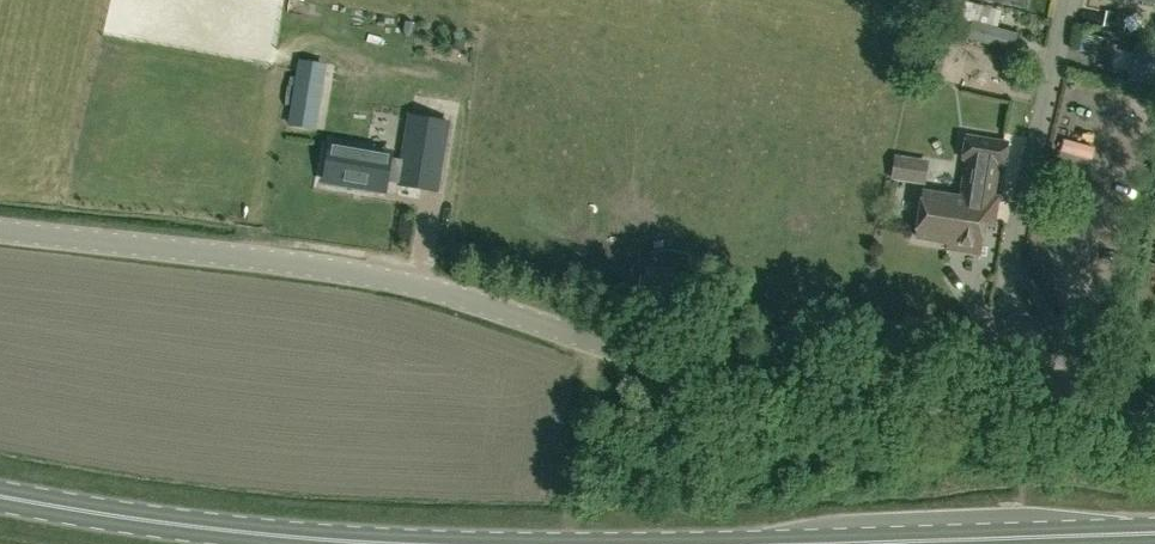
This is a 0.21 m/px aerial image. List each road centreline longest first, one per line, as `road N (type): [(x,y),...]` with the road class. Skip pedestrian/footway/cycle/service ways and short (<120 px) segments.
road 1 (unclassified): [(596,342),(396,279),(0,228)]
road 2 (unclassified): [(1154,428),(792,386),(596,342)]
road 3 (primary): [(1154,530),(701,543)]
road 4 (primary): [(423,543),(167,524),(0,495)]
road 5 (unclassified): [(569,543),(596,342)]

